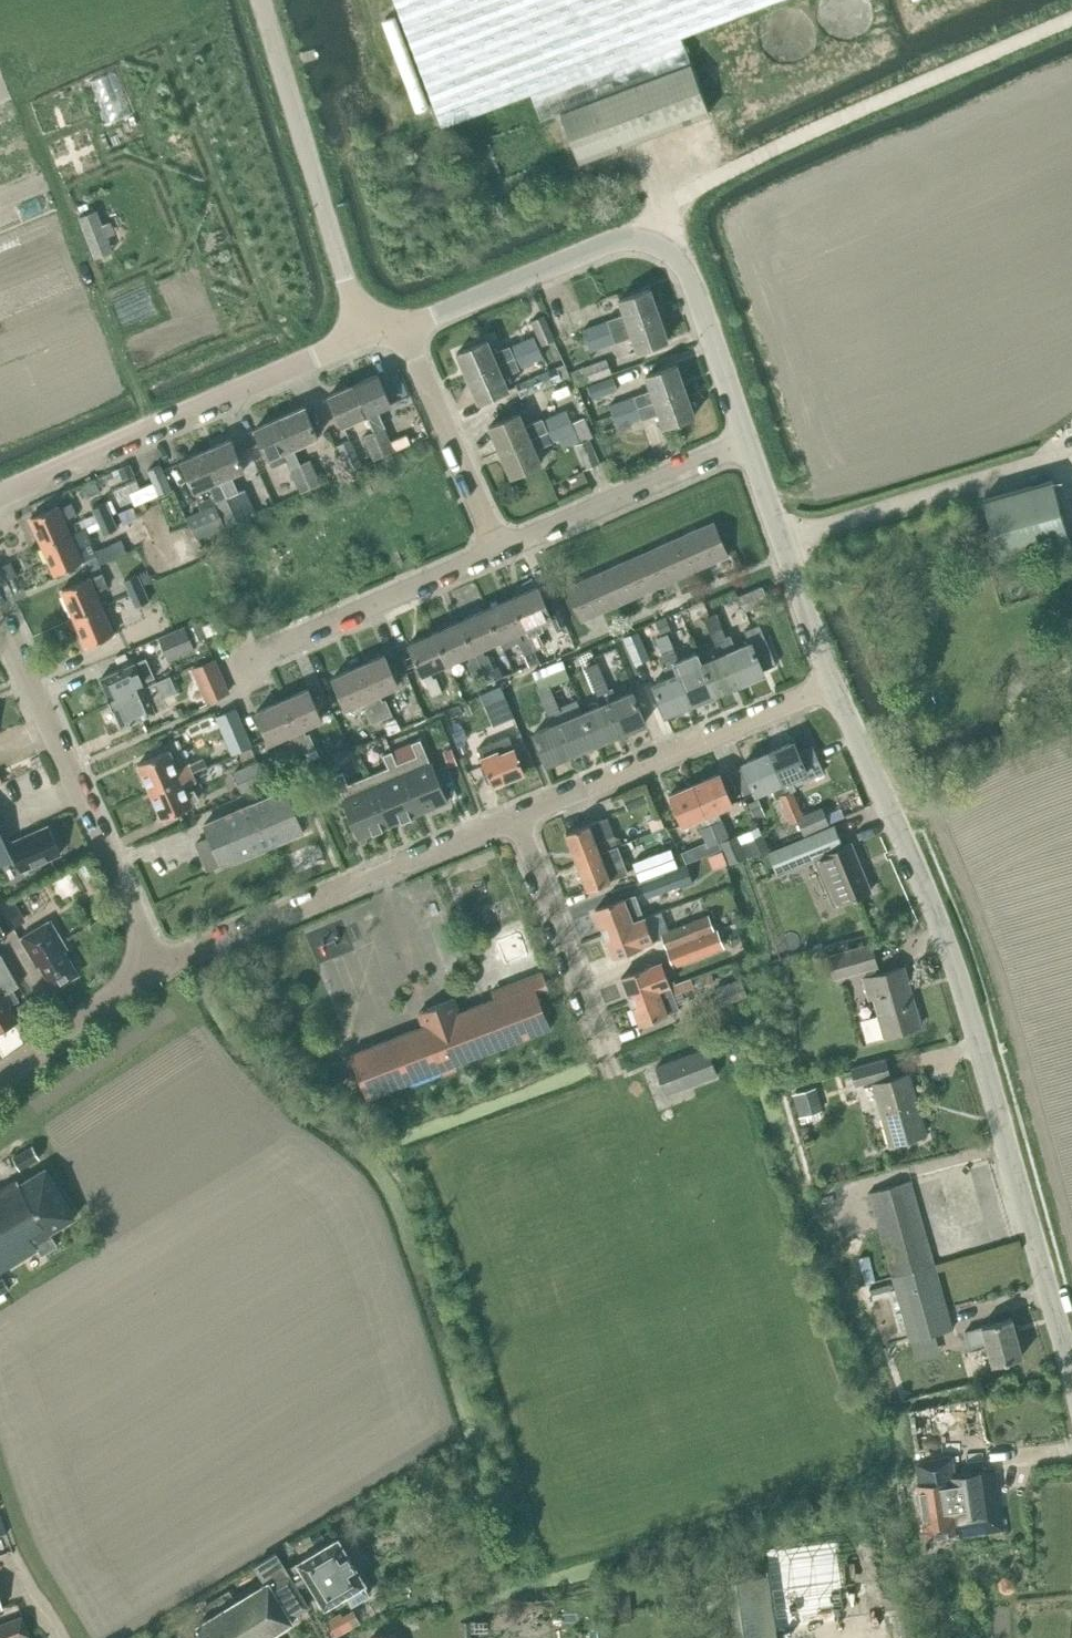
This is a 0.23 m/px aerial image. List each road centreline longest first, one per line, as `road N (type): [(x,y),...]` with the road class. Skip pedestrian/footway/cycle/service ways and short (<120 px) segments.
road 1 (residential): [(1071,1368),(951,946),(836,685)]
road 2 (residential): [(748,443),(679,256),(661,238),(634,237),(402,330)]
road 3 (track): [(661,238),(688,196),(1071,19)]
road 4 (residential): [(0,497),(367,336)]
road 5 (residential): [(152,969),(518,817)]
road 6 (residential): [(152,969),(0,615)]
road 7 (unclassified): [(367,336),(262,0)]
road 8 (residential): [(518,817),(836,685)]
road 9 (residential): [(248,658),(498,550)]
road 10 (residential): [(498,550),(748,443)]
road 11 (residential): [(612,1065),(518,817)]
road 12 (residential): [(836,685),(748,443)]
road 13 (residential): [(498,550),(402,330)]
road 14 (residential): [(0,1080),(152,969)]

